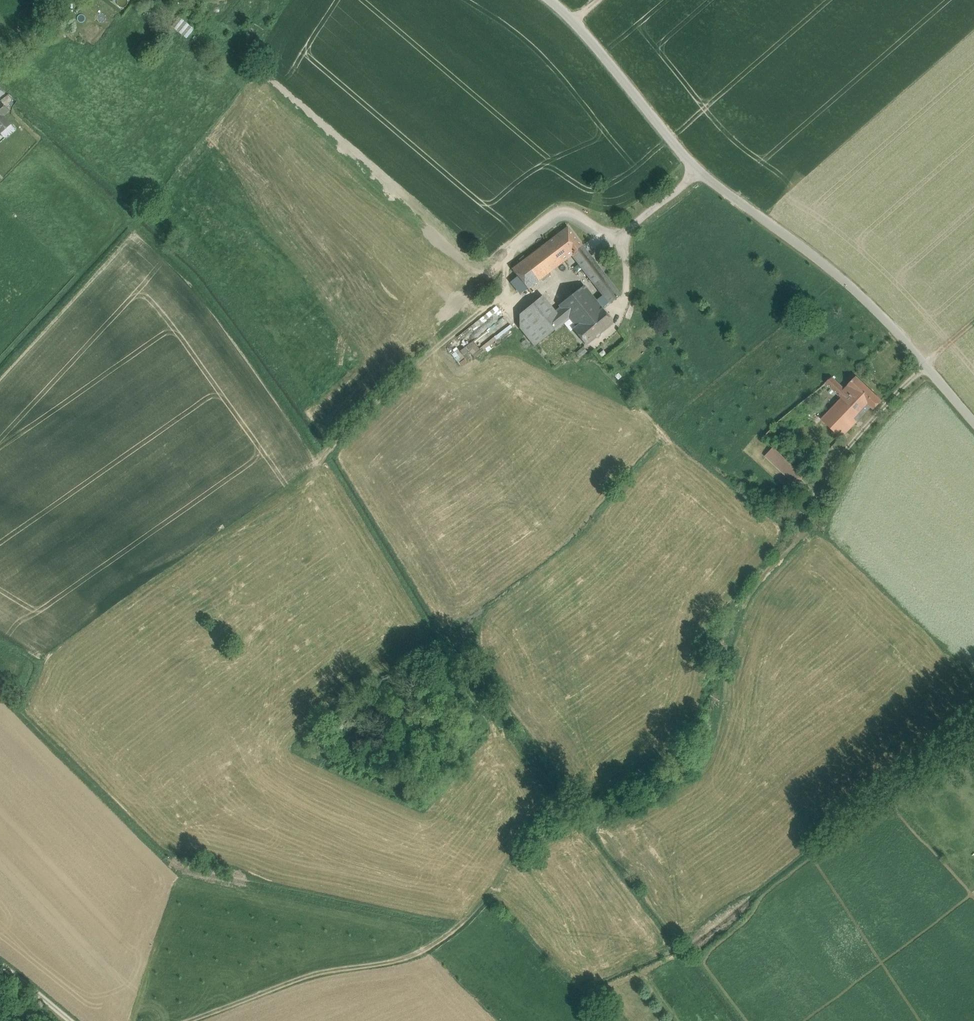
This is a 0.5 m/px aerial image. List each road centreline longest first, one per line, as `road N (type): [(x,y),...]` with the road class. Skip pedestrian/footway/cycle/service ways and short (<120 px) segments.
road 1 (track): [(197,1020),(318,973),(446,944),(519,853),(611,813),(676,771),(713,714),(741,602),(818,516),(857,434),(925,367)]
road 2 (unclassified): [(549,0),(698,172),(843,279),(973,424)]
road 3 (track): [(504,295),(423,359),(313,470)]
road 4 (track): [(625,230),(559,212),(512,249),(504,295),(510,305)]

